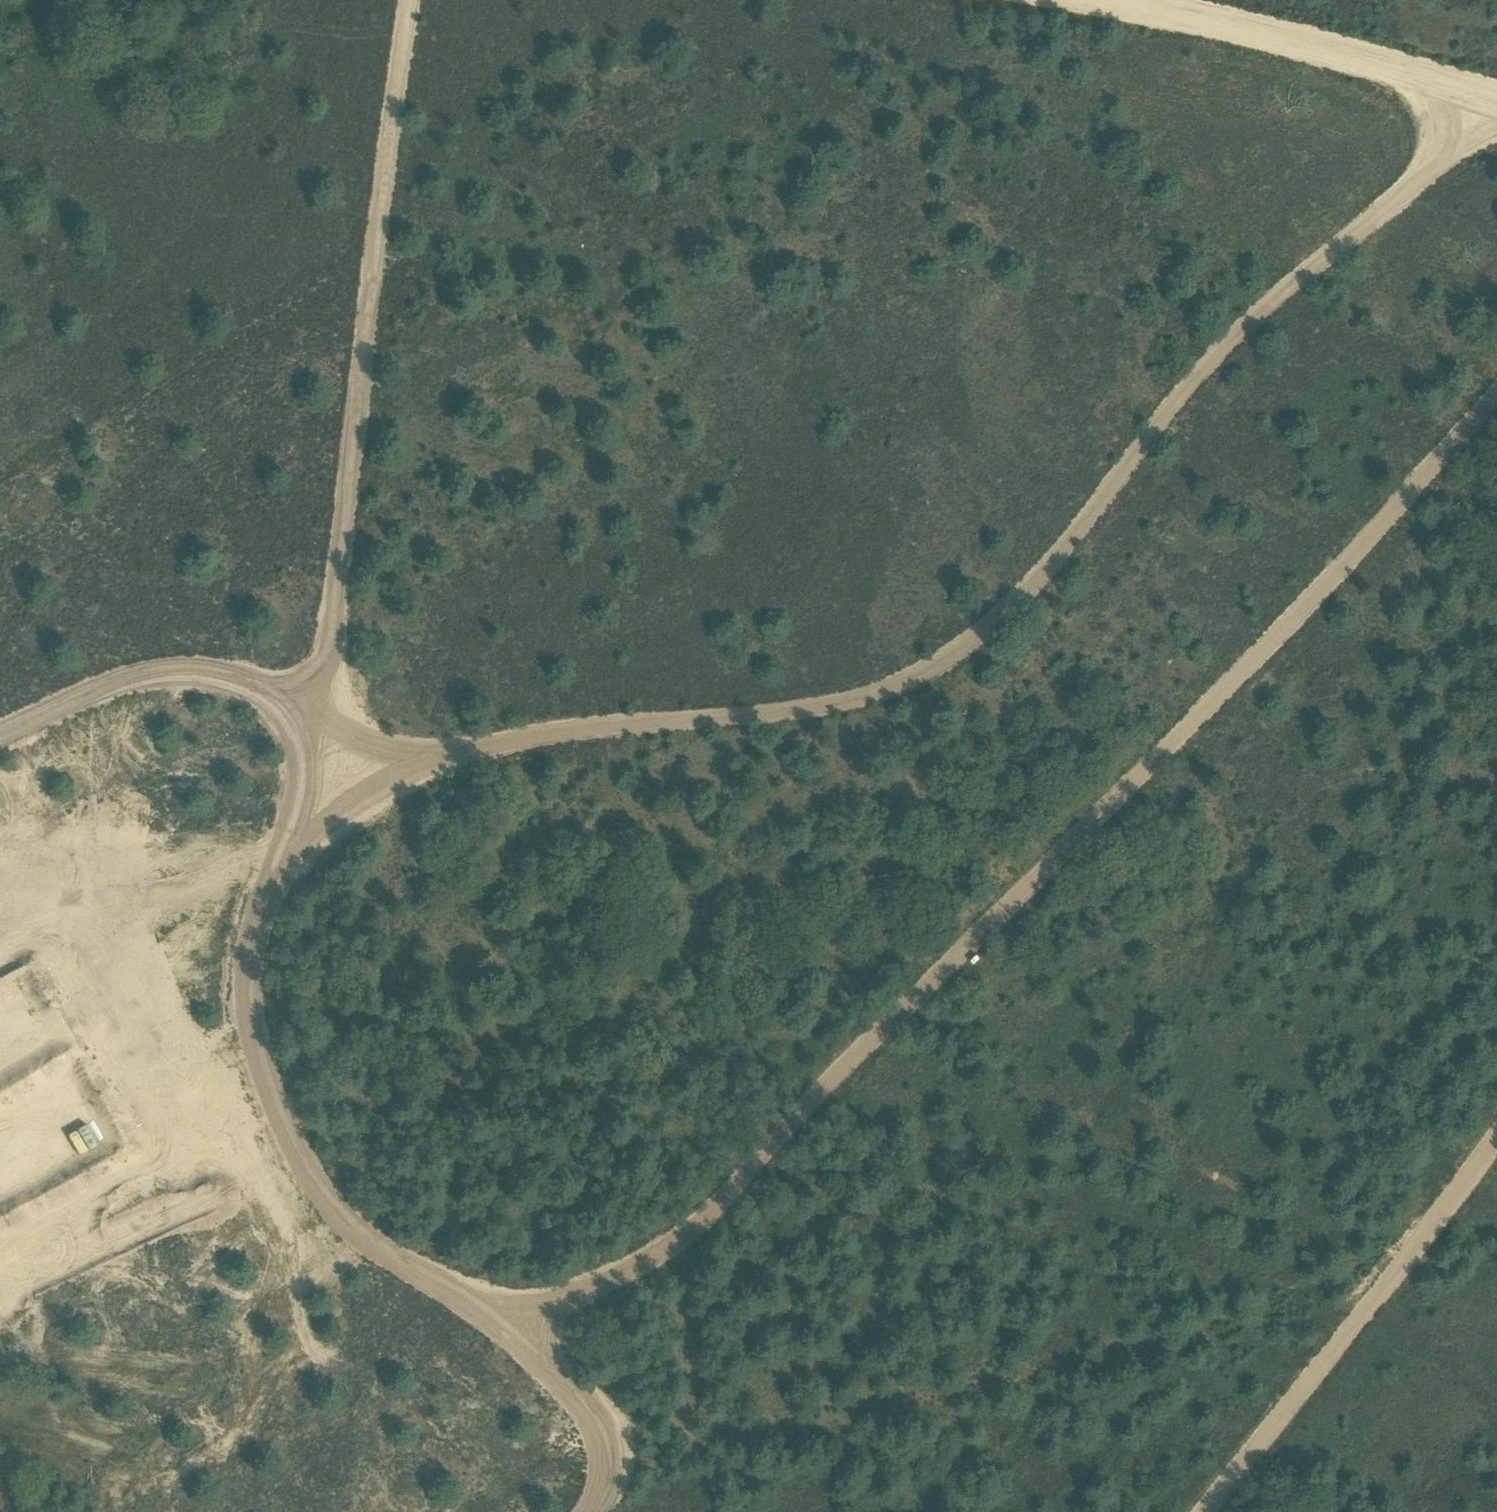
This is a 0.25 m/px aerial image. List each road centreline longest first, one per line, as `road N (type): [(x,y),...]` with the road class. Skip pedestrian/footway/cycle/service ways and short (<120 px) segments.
road 1 (track): [(1073,0),(1426,79),(1496,103)]

